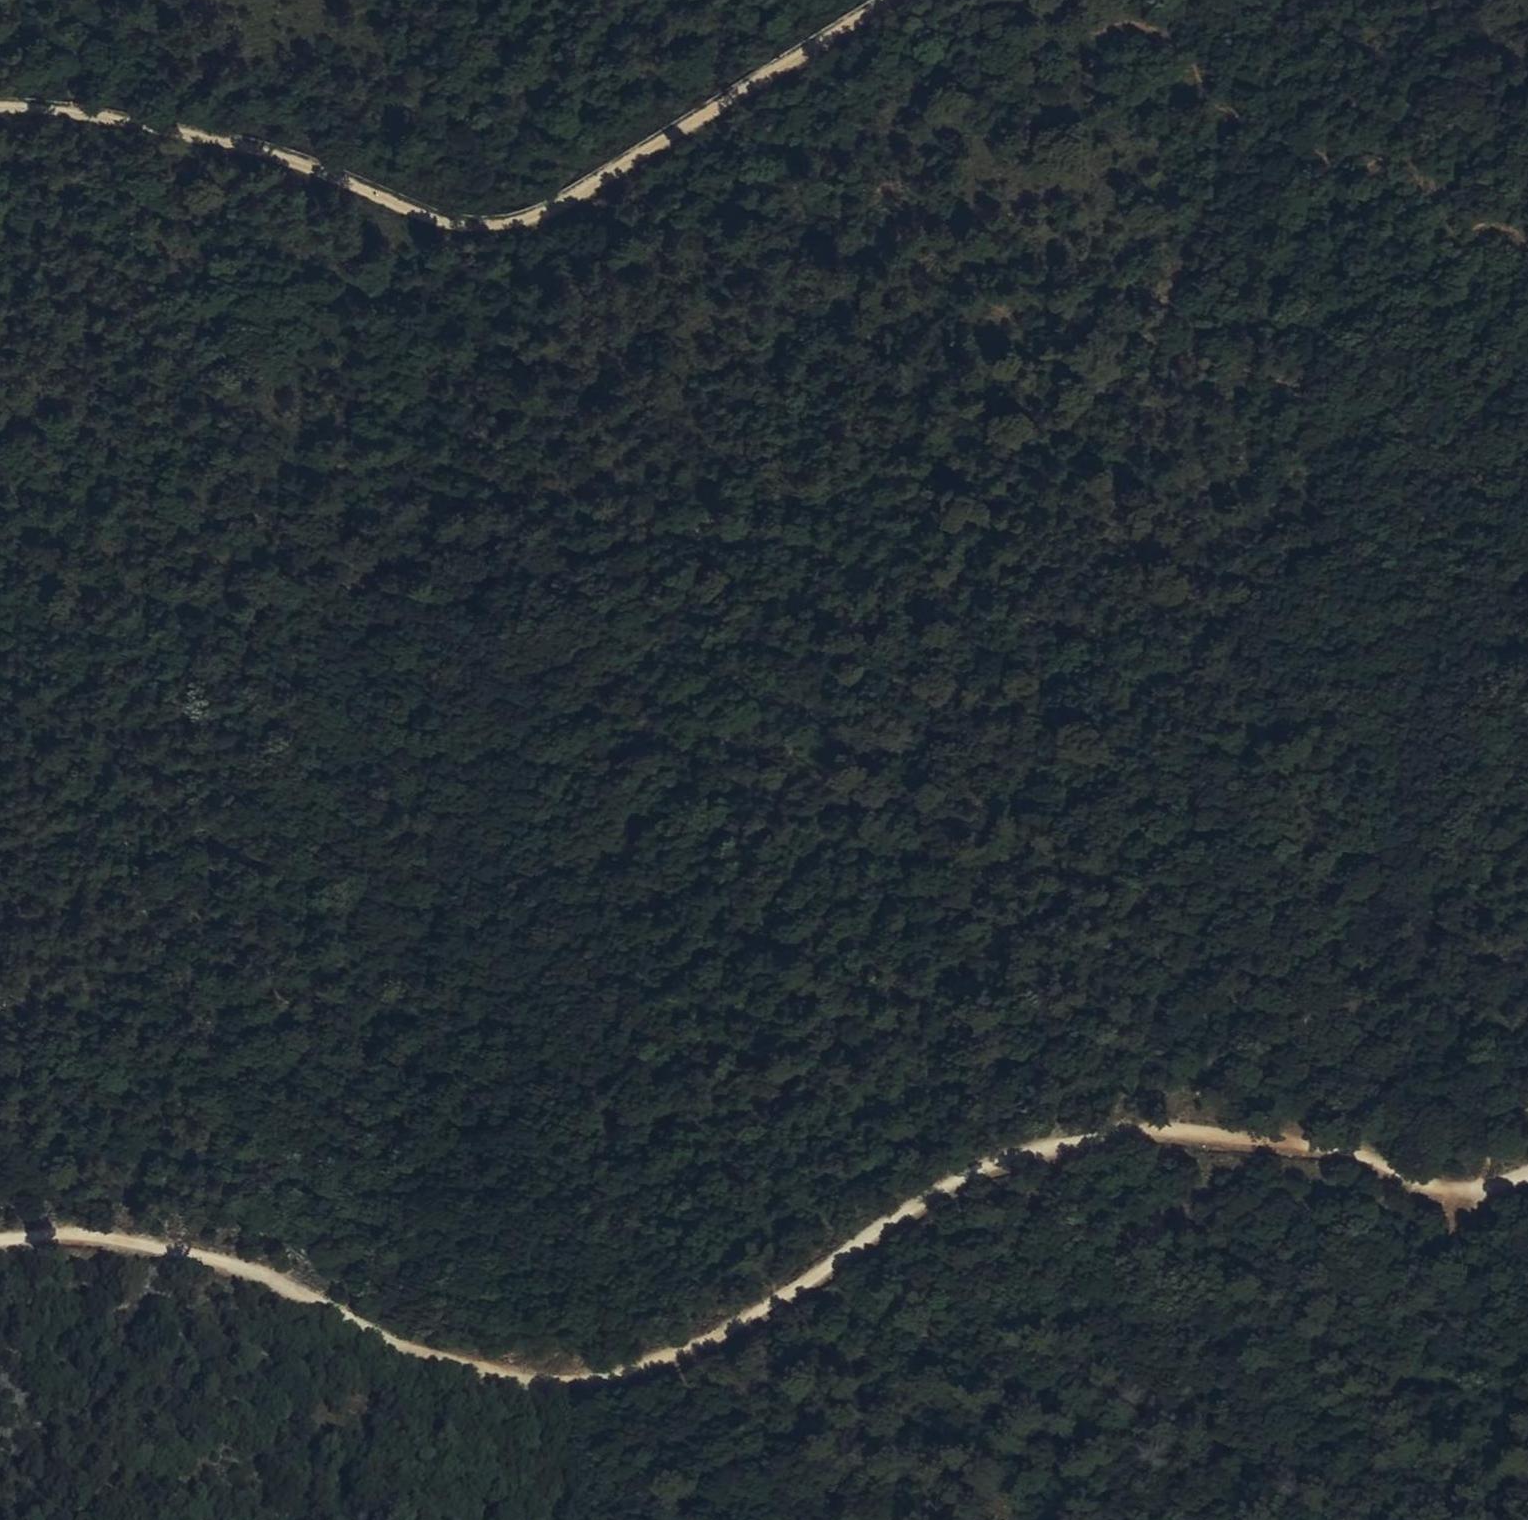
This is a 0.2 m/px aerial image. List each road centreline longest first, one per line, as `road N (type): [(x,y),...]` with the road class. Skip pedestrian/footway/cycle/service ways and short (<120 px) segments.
road 1 (track): [(1527,1177),(1468,1195),(1424,1186),(1324,1145),(1164,1132),(1054,1146),(965,1179),(696,1354),(567,1388),(432,1367),(284,1286),(125,1241),(0,1243)]
road 2 (track): [(890,0),(532,220),(487,230),(434,221),(308,166),(212,139),(0,110)]

